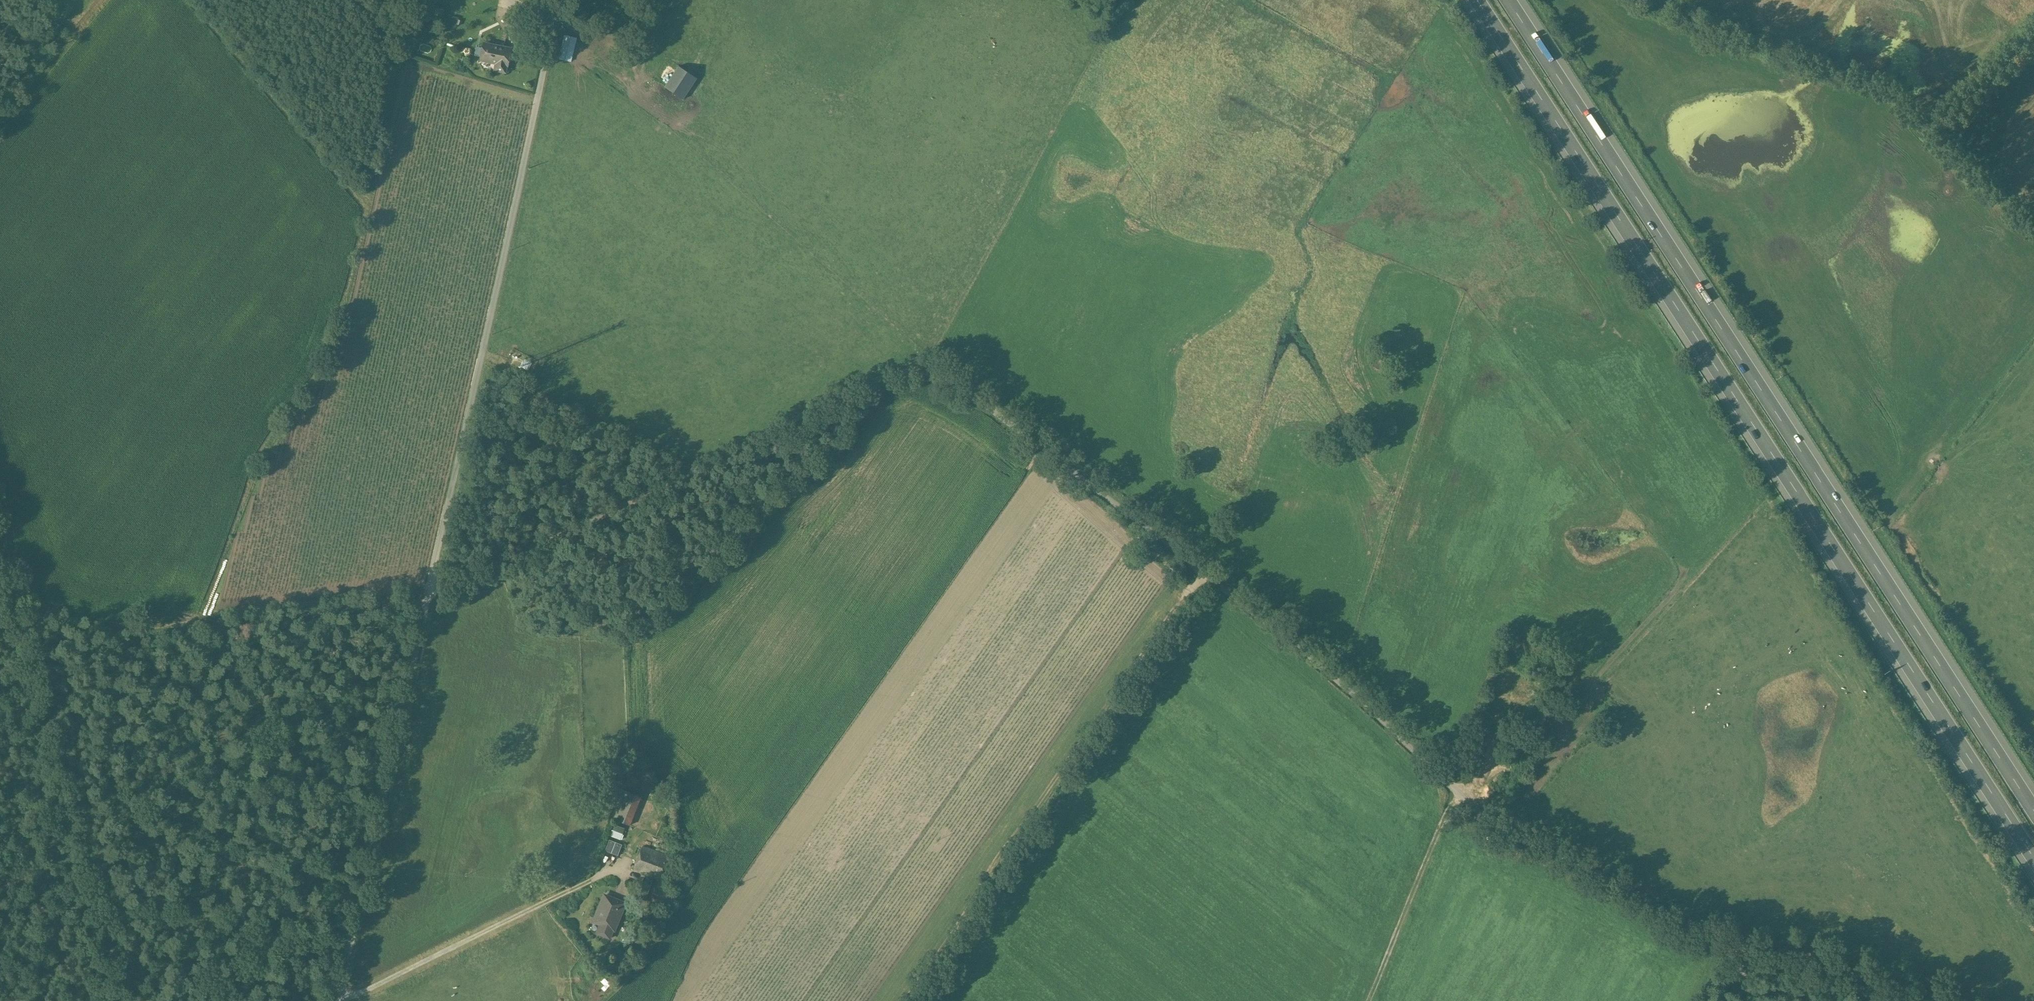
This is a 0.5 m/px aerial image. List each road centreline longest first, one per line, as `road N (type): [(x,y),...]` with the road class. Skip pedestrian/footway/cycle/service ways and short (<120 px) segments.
road 1 (unclassified): [(1758,1000),(1724,946),(1617,881),(1496,828),(1263,614),(943,377),(900,373),(859,389),(429,593)]
road 2 (motorway): [(1478,0),(2033,850)]
road 3 (motorway): [(2033,806),(1509,0)]
road 4 (unclassified): [(429,593),(560,0)]
road 5 (unclassified): [(337,1000),(429,593)]
road 6 (track): [(1904,530),(1921,543),(1939,590),(2033,733)]
road 7 (track): [(1459,790),(1369,1000)]

